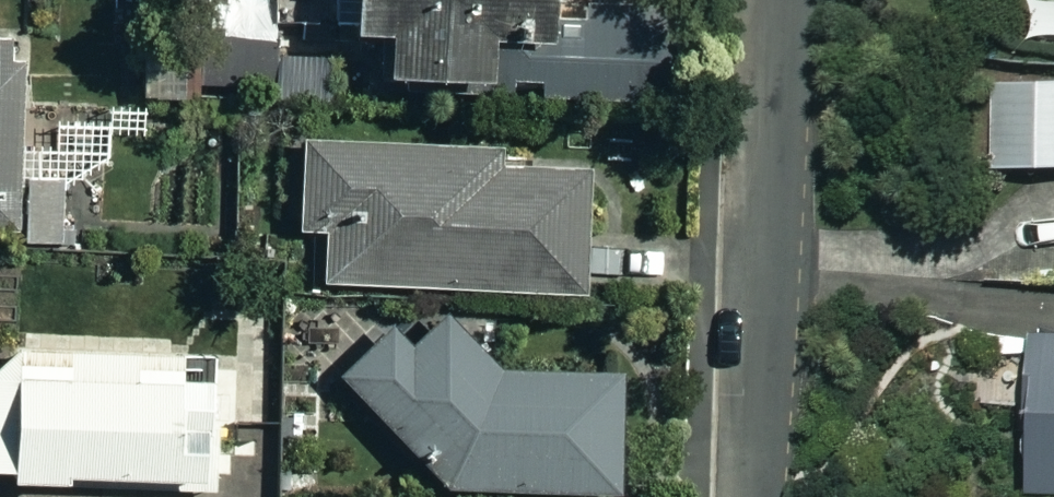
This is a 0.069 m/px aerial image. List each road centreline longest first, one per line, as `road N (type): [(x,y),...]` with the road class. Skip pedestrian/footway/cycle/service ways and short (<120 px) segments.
road 1 (residential): [(782,0),(758,496)]

